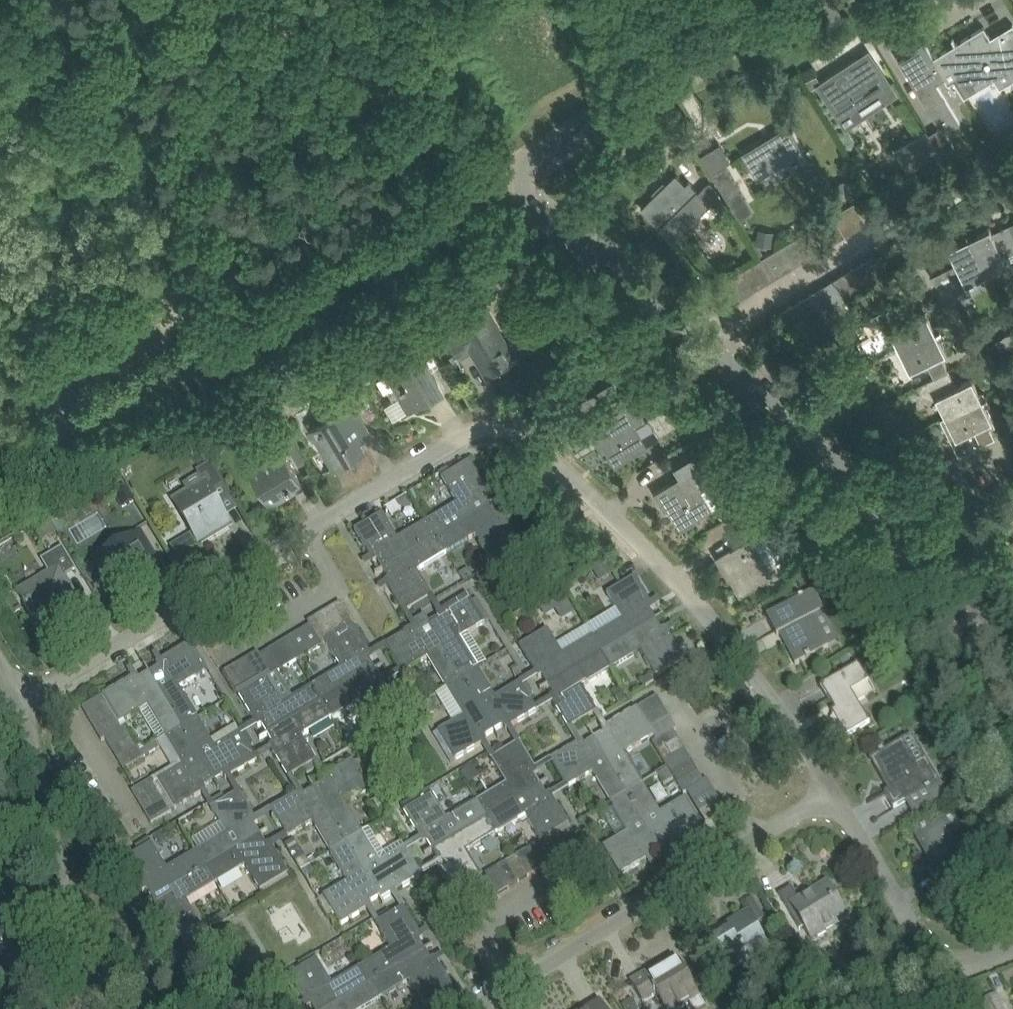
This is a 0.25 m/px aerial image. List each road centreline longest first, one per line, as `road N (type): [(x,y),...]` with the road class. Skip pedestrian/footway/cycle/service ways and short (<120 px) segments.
road 1 (residential): [(835,793),(763,680),(678,580),(519,433),(479,429),(307,529)]
road 2 (unclassified): [(0,476),(487,177),(520,176)]
road 3 (unclassified): [(1012,691),(973,629),(813,434),(705,338)]
road 4 (unclassified): [(520,176),(538,153),(795,0)]
road 5 (residential): [(88,1008),(16,692)]
road 6 (residential): [(307,529),(53,682)]
road 7 (residential): [(513,985),(759,838)]
road 8 (residential): [(1012,948),(949,974),(835,793)]
road 9 (unclassified): [(705,338),(527,203),(520,176)]
road 10 (residential): [(307,529),(343,590),(222,661)]
road 11 (residential): [(587,858),(479,925),(513,985)]
road 12 (residential): [(705,338),(871,239)]
road 13 (residential): [(759,838),(666,695)]
road 14 (residential): [(53,682),(138,826)]

